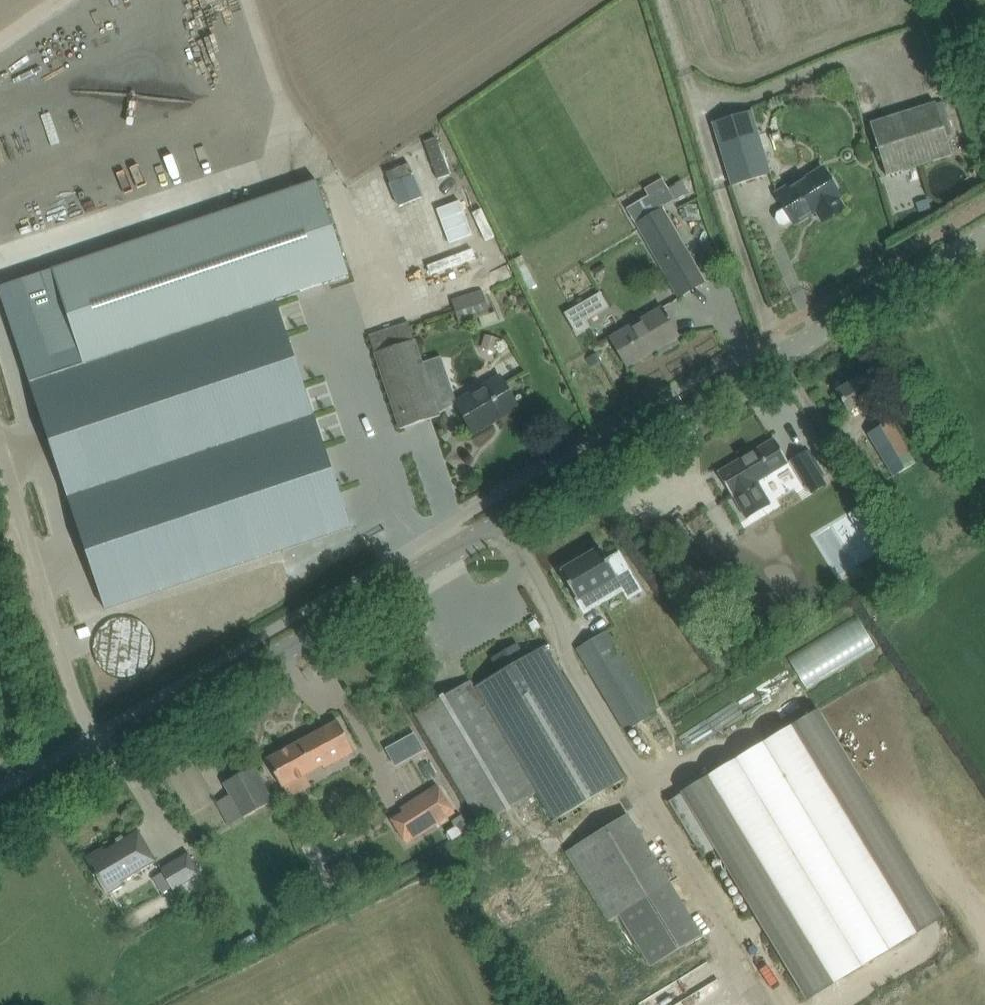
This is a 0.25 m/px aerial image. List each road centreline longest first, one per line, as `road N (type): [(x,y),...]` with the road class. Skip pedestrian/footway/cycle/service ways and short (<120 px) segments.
road 1 (tertiary): [(0,824),(984,236)]
road 2 (track): [(92,770),(0,452)]

